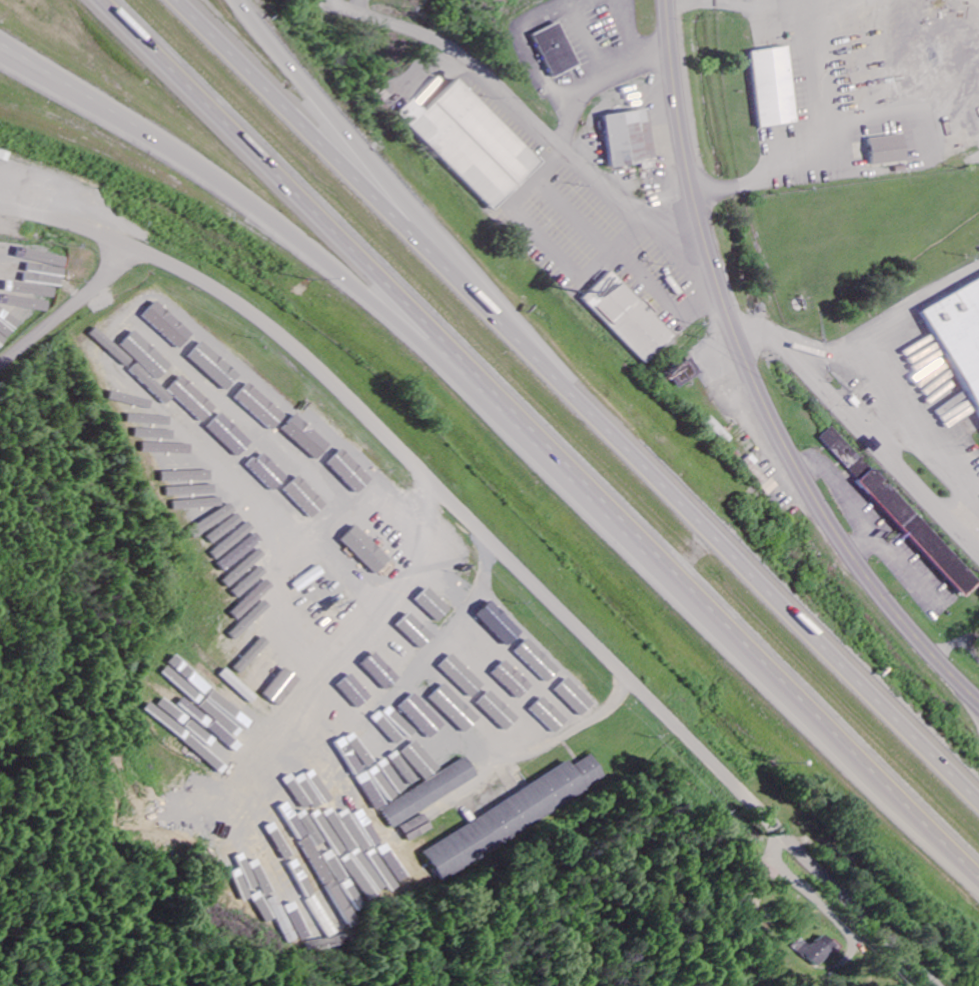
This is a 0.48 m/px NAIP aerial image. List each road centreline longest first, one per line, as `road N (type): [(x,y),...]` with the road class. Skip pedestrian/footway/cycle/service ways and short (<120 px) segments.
road 1 (residential): [(936,985),(287,343),(139,249),(0,208)]
road 2 (motorway): [(110,0),(978,870)]
road 3 (motorway): [(978,808),(173,0)]
road 4 (primary): [(978,700),(843,539),(753,380),(691,192),(669,0)]
road 5 (motorway): [(0,49),(170,147),(267,215),(625,516)]
road 6 (motorway): [(527,355),(235,0)]
road 7 (residential): [(712,269),(603,188),(473,65),(395,26)]
road 8 (residential): [(139,249),(0,367)]

